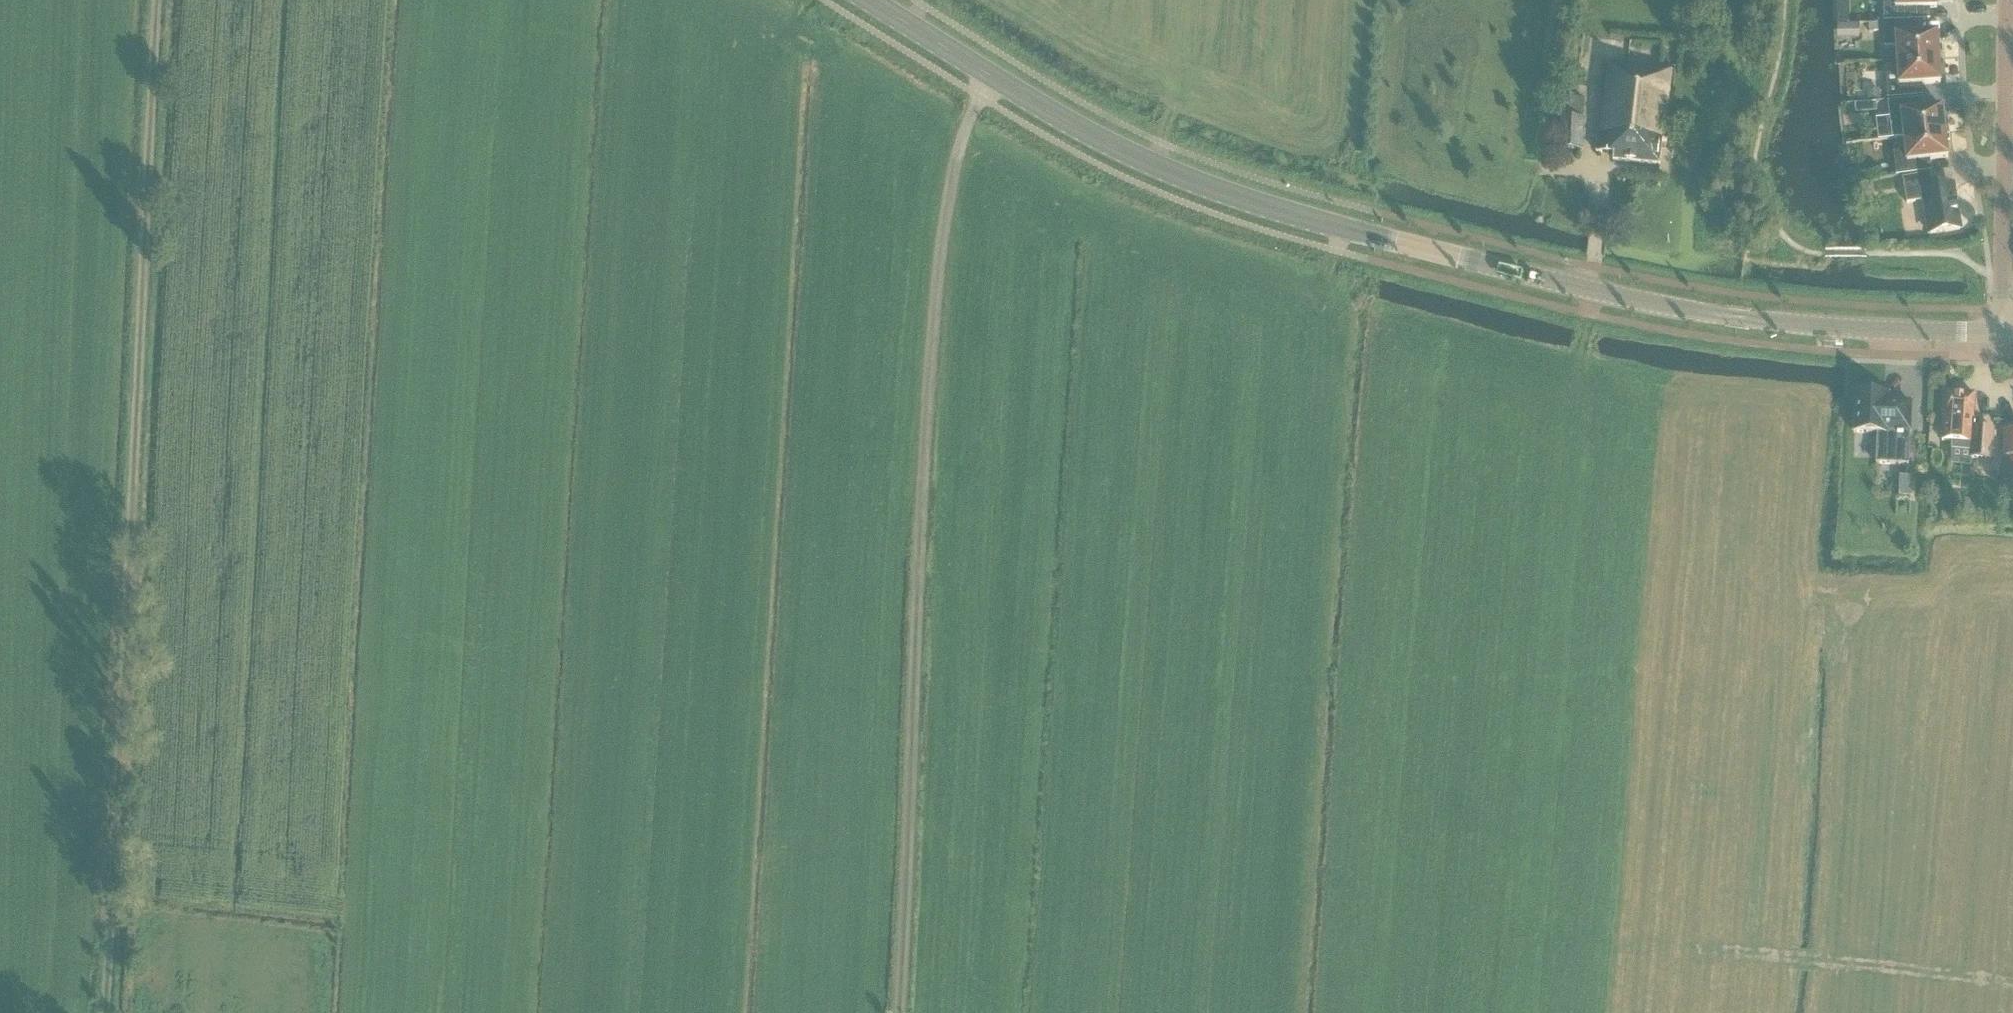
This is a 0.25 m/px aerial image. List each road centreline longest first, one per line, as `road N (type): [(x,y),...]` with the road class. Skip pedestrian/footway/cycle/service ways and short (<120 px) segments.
road 1 (secondary): [(2003,337),(1736,322),(1318,220),(1158,168),(861,0)]
road 2 (residential): [(2003,337),(2007,0)]

